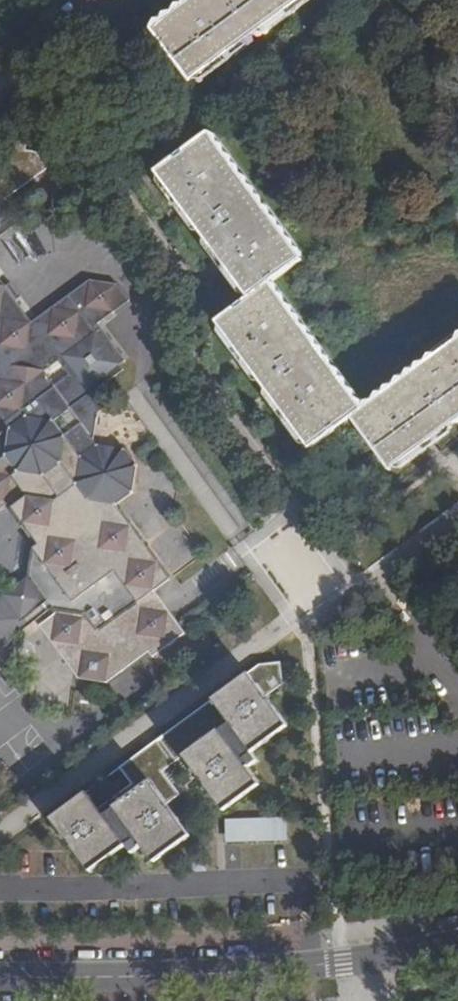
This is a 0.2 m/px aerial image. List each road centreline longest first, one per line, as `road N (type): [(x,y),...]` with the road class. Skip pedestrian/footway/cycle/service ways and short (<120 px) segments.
road 1 (residential): [(0,977),(344,964),(457,946)]

